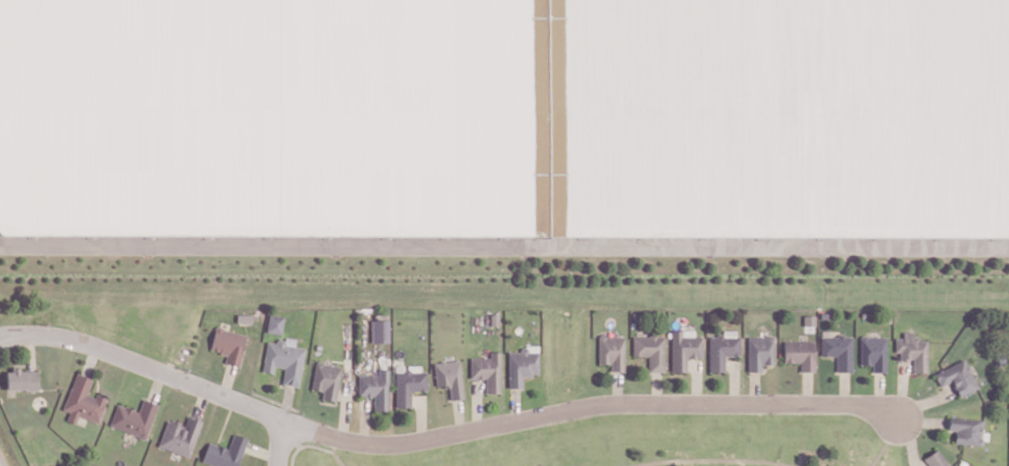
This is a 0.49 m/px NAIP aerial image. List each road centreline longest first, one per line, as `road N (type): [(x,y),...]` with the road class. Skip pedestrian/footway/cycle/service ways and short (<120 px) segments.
road 1 (residential): [(287,421),(383,444),(620,398),(857,404),(897,418)]
road 2 (residential): [(19,333),(97,347),(287,421)]

